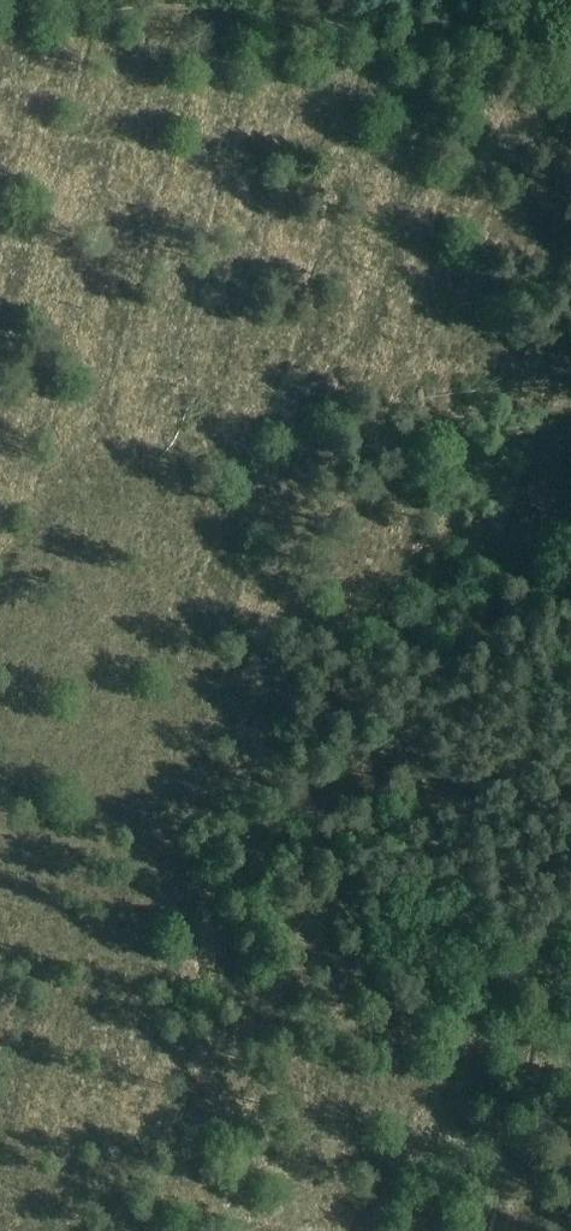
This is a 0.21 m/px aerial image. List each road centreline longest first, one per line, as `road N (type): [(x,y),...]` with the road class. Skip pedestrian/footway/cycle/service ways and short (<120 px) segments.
road 1 (track): [(0,6),(570,59)]

